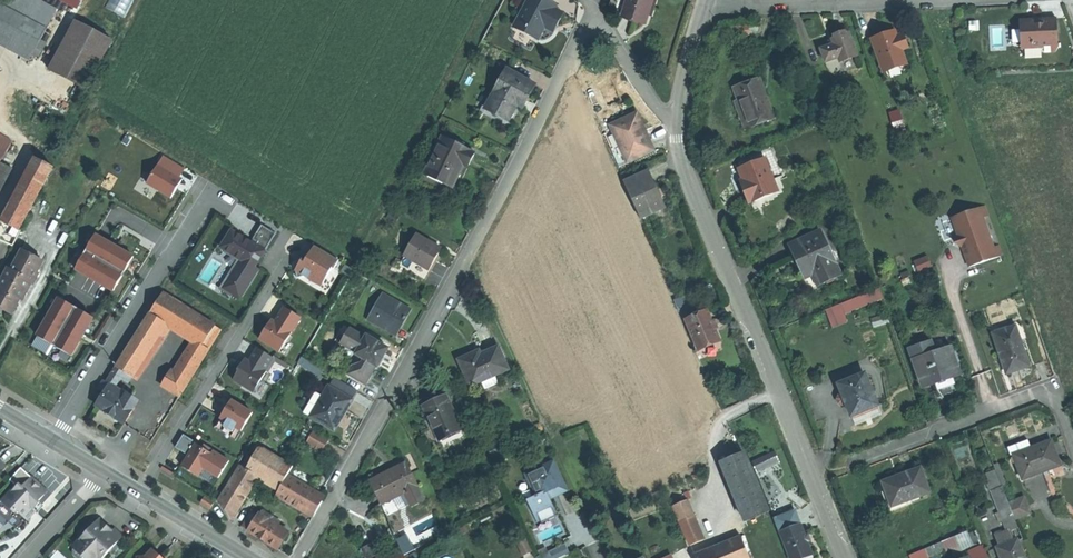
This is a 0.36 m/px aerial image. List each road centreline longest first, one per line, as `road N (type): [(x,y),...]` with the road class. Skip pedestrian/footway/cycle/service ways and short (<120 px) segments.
road 1 (residential): [(599,16),(302,557)]
road 2 (tertiary): [(679,123),(699,210),(845,557)]
road 3 (residential): [(141,494),(277,275),(286,235)]
road 4 (residential): [(53,442),(209,195)]
road 5 (residential): [(848,464),(1048,389),(1072,442)]
road 6 (residential): [(705,4),(903,0)]
road 7 (residential): [(679,123),(649,98),(599,16)]
road 8 (secondary): [(250,557),(141,494)]
road 9 (tertiary): [(705,4),(679,123)]

